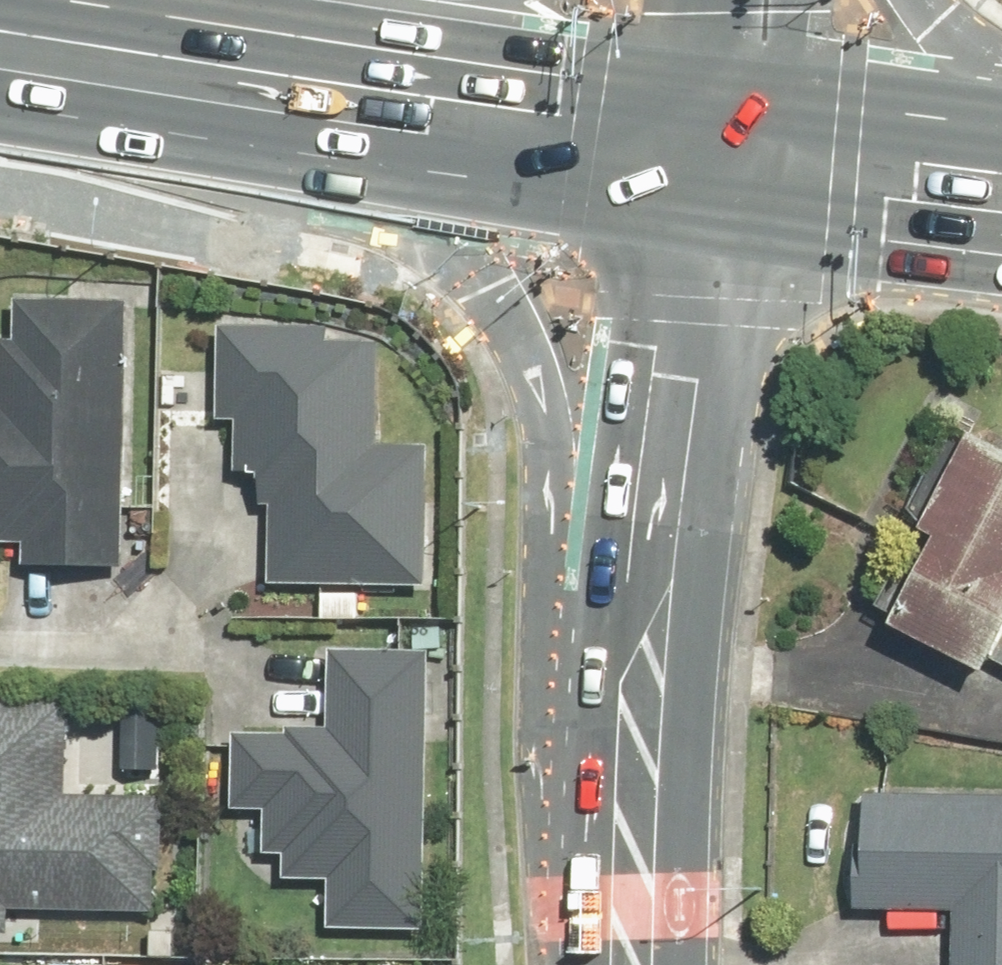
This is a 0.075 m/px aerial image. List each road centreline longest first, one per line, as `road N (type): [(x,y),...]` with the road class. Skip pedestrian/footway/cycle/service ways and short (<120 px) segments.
road 1 (primary): [(639,682),(554,440),(487,289),(425,226),(257,86)]
road 2 (tertiary): [(729,150),(639,682)]
road 3 (primary): [(729,150),(257,86)]
road 4 (tertiary): [(639,682),(631,964)]
road 5 (primary): [(1001,174),(729,150)]
road 6 (primary): [(257,86),(0,48)]
road 7 (primary): [(257,86),(449,0)]
road 8 (secondary): [(729,150),(748,0)]
road 9 (primary): [(911,0),(1001,119)]

